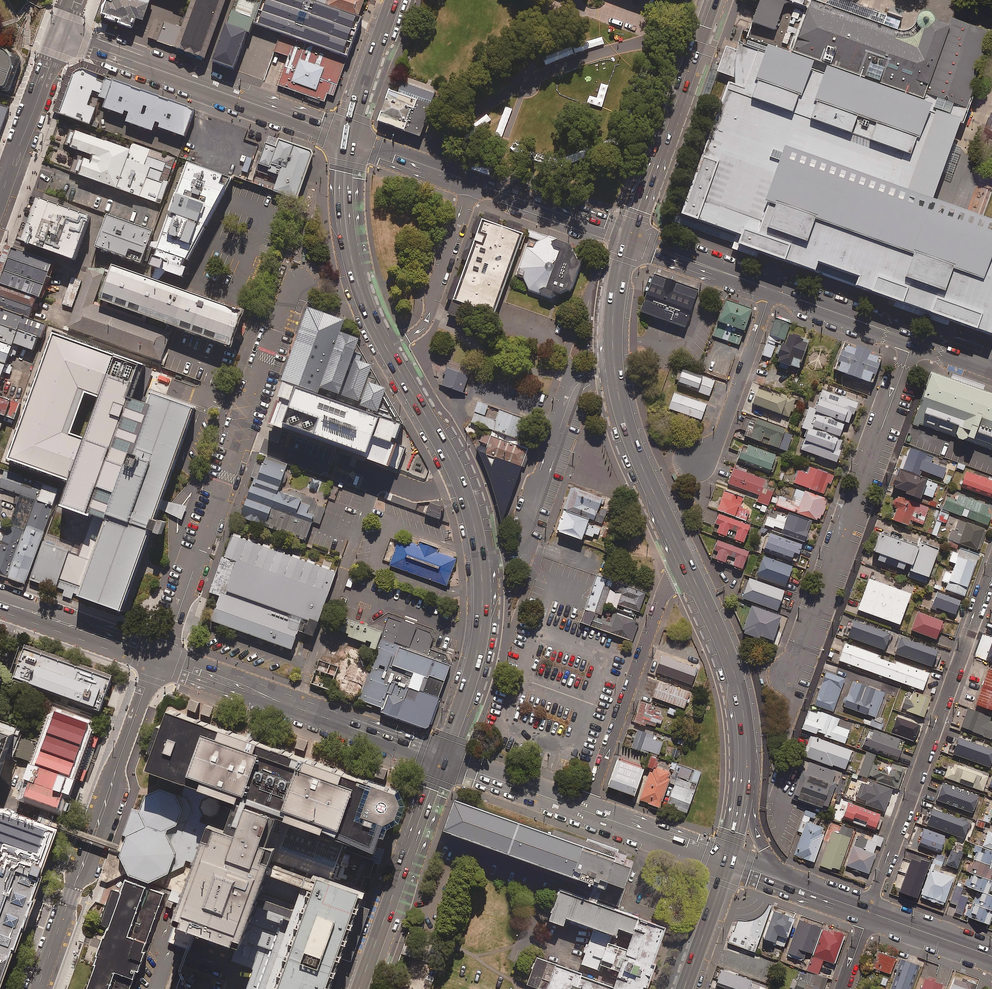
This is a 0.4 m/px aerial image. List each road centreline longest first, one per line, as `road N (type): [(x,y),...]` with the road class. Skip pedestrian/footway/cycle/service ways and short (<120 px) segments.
road 1 (unclassified): [(296,273),(159,657)]
road 2 (residential): [(870,912),(991,568)]
road 3 (residential): [(792,676),(912,342)]
road 4 (tertiary): [(159,657),(40,988)]
road 5 (secondary): [(446,759),(159,657)]
road 6 (tertiary): [(347,137),(63,33)]
road 7 (residential): [(678,548),(589,812)]
road 8 (trunk): [(715,0),(630,239)]
road 9 (residential): [(612,370),(576,386),(522,550),(483,558)]
road 10 (trunk): [(678,548),(736,687),(743,781)]
road 11 (trunk): [(363,988),(446,759)]
road 12 (trunk): [(483,558),(456,468),(387,349)]
road 13 (trunk): [(387,349),(356,274),(347,137)]
road 14 (trunk): [(446,759),(482,640),(483,558)]
road 15 (residential): [(473,182),(425,326),(387,349)]
road 16 (residential): [(771,289),(718,443),(693,459)]
road 17 (trunk): [(612,370),(635,454),(678,548)]
road 18 (secondary): [(63,33),(0,199)]
road 19 (secondary): [(159,657),(0,601)]
road 20 (tertiary): [(630,239),(473,182)]
road 21 (secondary): [(589,812),(446,759)]
road 22 (tertiary): [(912,342),(771,289)]
road 23 (tertiary): [(771,289),(630,239)]
road 24 (secondary): [(726,861),(589,812)]
road 25 (trunk): [(347,137),(394,0)]
road 26 (trunk): [(726,861),(680,988)]
road 27 (tertiary): [(473,182),(347,137)]
road 28 (trunk): [(630,239),(613,317),(612,370)]
road 29 (secondary): [(991,956),(870,912)]

